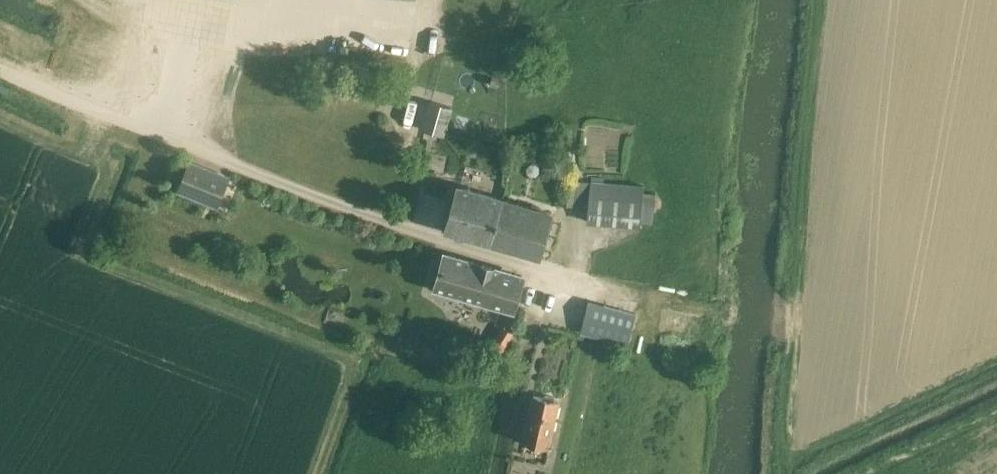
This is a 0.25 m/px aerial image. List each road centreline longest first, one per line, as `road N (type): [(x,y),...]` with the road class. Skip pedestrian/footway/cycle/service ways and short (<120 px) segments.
road 1 (unclassified): [(515,263),(201,163),(0,75)]

